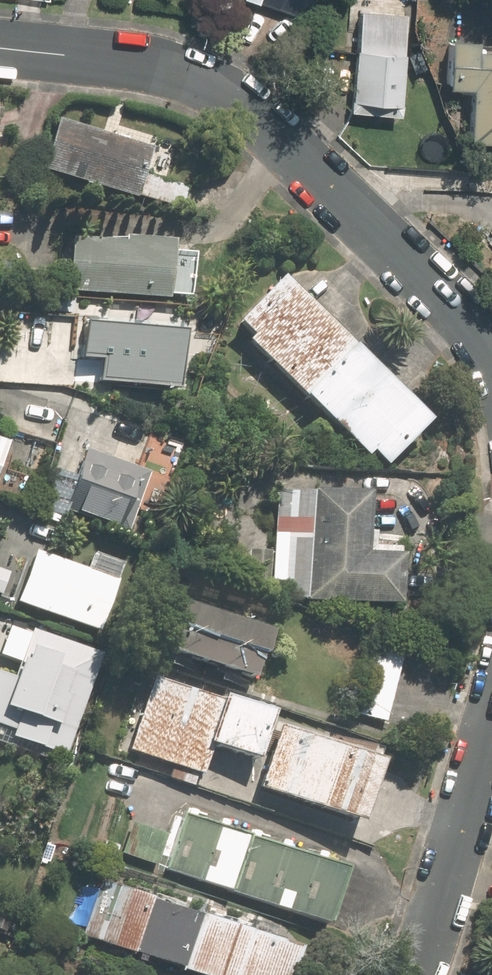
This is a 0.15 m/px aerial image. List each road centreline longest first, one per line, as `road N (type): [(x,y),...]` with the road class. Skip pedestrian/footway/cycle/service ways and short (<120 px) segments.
road 1 (residential): [(491,354),(323,177),(225,90),(170,69),(0,48)]
road 2 (residential): [(424,974),(491,747)]

